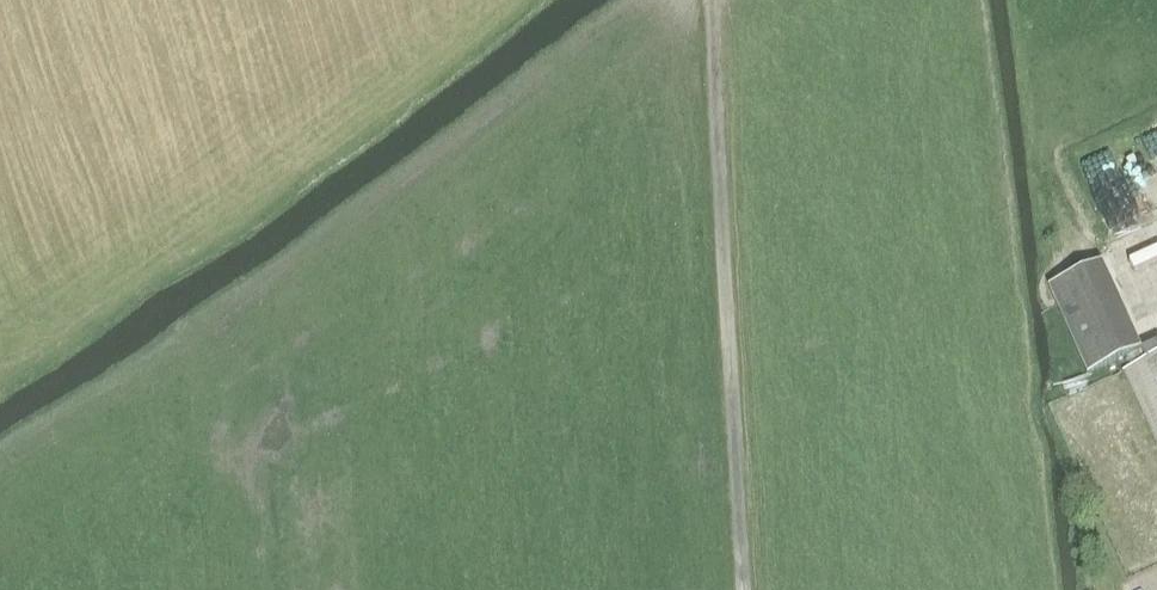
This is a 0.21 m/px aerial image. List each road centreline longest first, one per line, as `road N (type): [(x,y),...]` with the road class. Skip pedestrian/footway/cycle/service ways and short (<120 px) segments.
road 1 (track): [(709,0),(742,589)]

